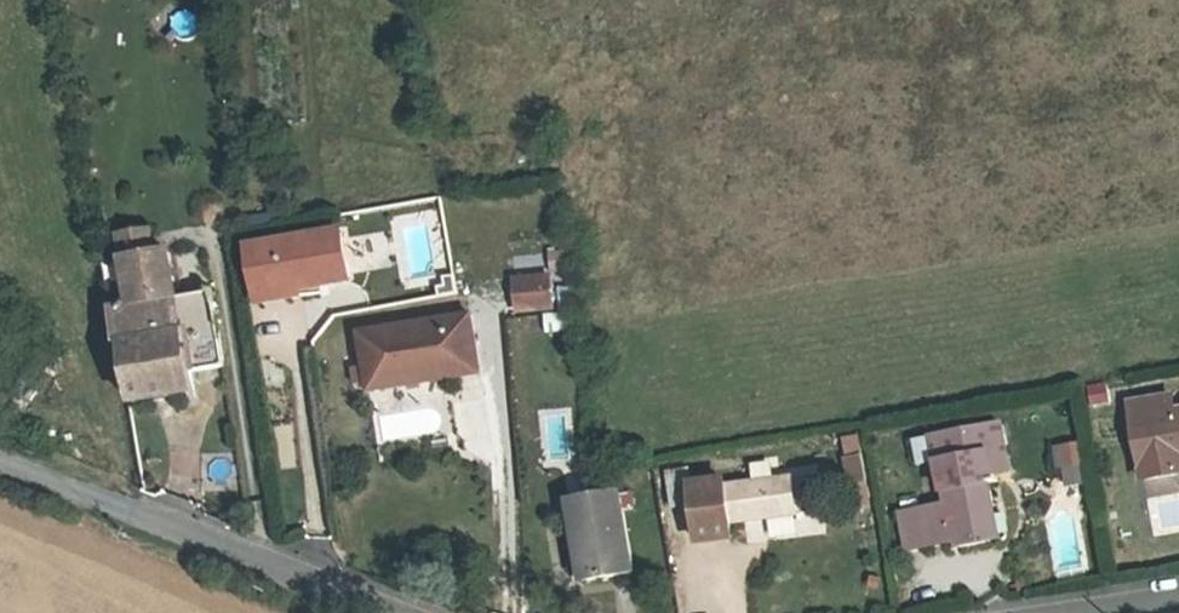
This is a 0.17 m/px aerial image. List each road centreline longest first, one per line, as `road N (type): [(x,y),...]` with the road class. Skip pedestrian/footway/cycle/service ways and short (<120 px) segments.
road 1 (unclassified): [(393,612),(0,464)]
road 2 (unclassified): [(1178,593),(1046,612)]

